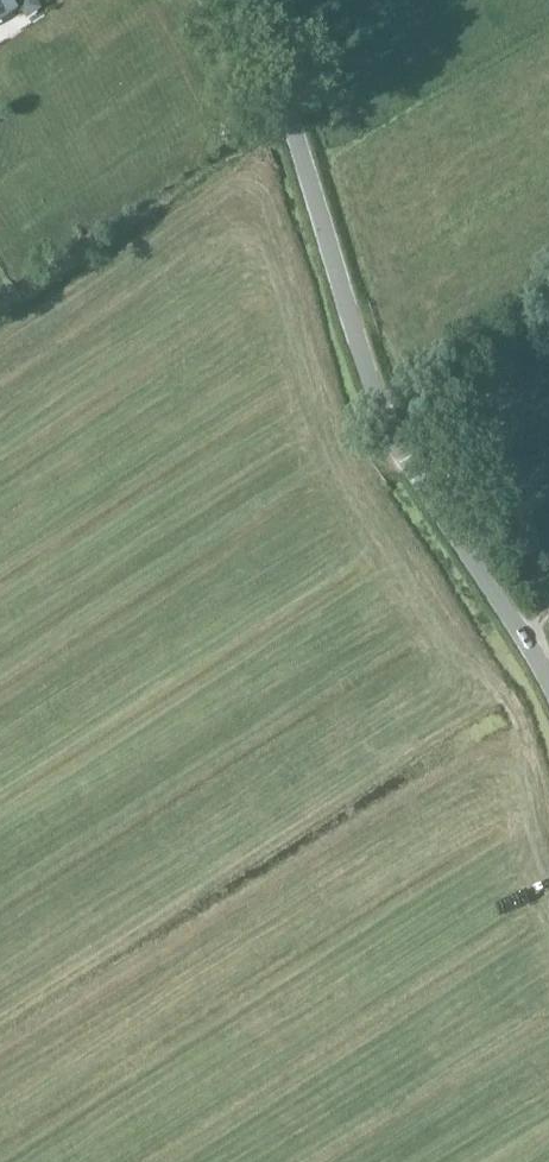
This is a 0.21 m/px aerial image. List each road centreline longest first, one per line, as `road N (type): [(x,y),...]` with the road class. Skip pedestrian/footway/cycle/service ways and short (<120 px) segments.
road 1 (unclassified): [(548,683),(381,407),(249,0)]
road 2 (track): [(391,430),(434,411),(548,335)]

